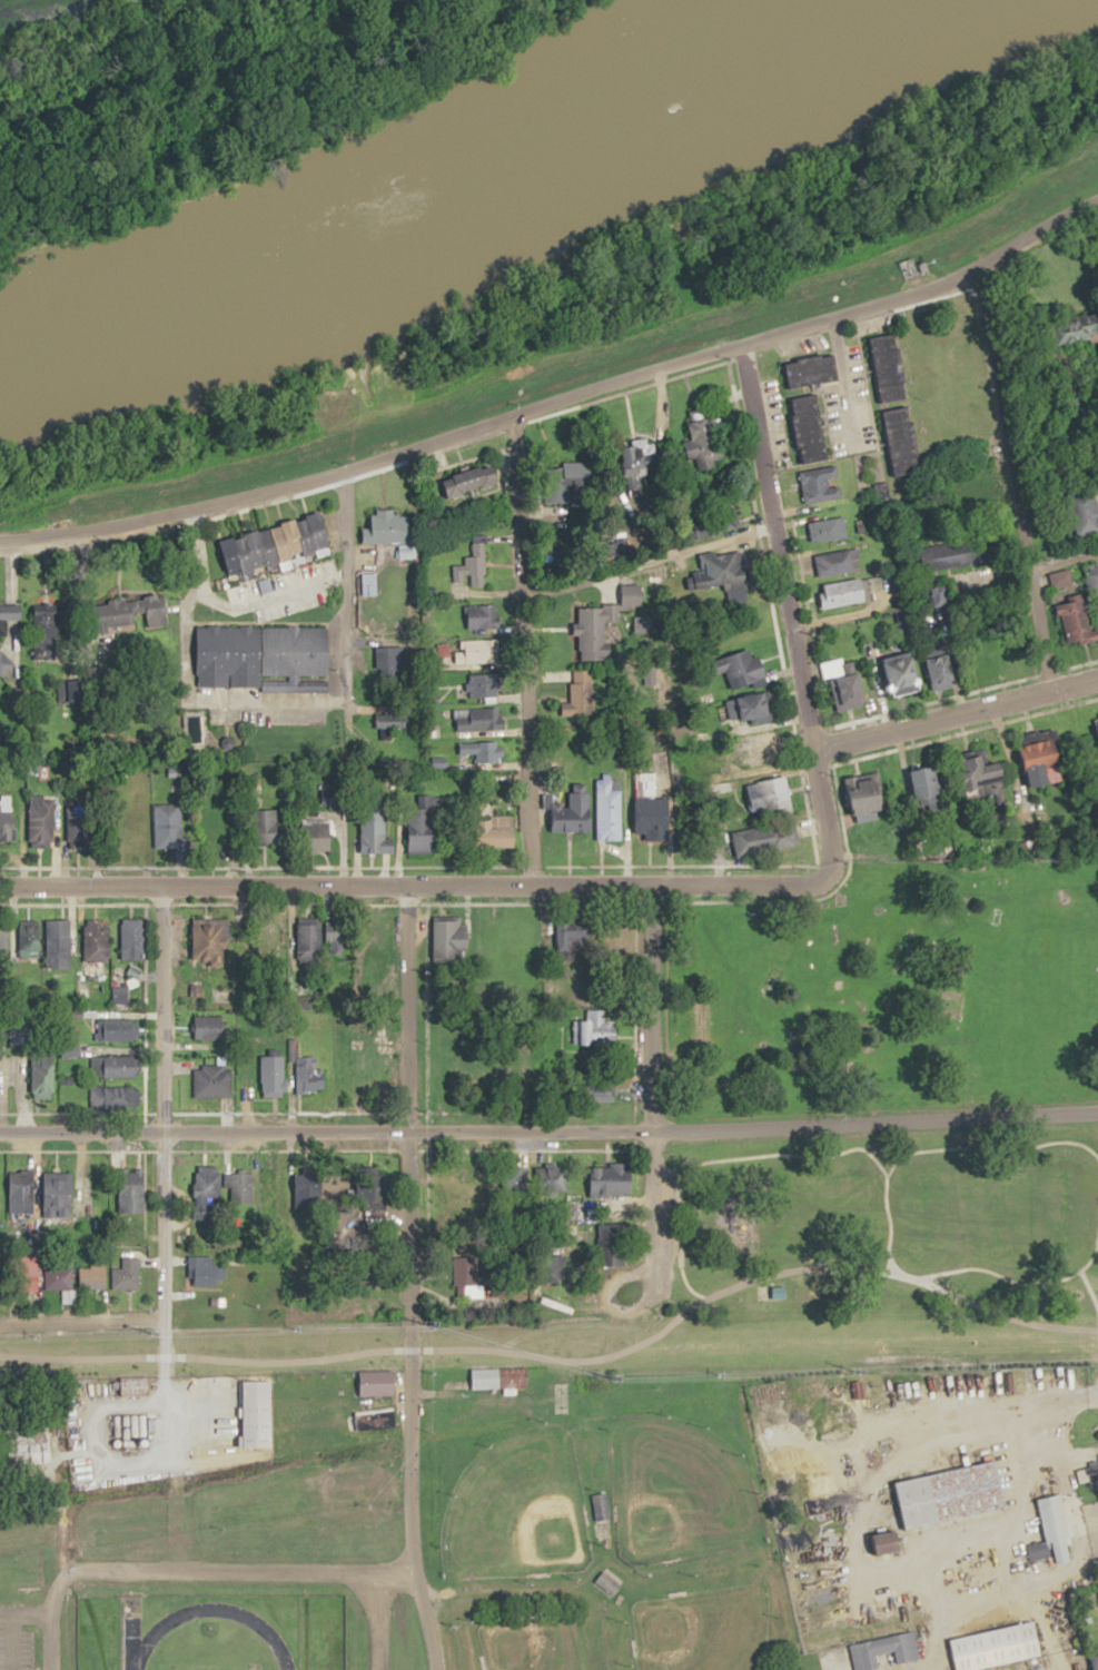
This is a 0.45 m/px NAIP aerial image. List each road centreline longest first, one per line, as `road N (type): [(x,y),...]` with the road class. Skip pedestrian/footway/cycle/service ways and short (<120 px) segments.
road 1 (residential): [(0,544),(71,536),(336,467),(932,286),(1097,209)]
road 2 (residential): [(0,1132),(651,1130),(1097,1111)]
road 3 (residential): [(819,783),(829,863),(818,880),(789,885),(0,886)]
road 4 (residential): [(432,1669),(413,1572),(407,886)]
road 5 (residential): [(507,415),(525,886)]
road 6 (residential): [(159,886),(162,1345)]
road 7 (residential): [(1065,684),(970,268)]
road 8 (residential): [(811,748),(739,344)]
road 9 (residential): [(651,885),(646,1265)]
road 10 (residential): [(811,748),(1097,676)]
road 11 (residential): [(514,600),(766,518)]
road 12 (residential): [(336,467),(339,723)]
road 13 (residential): [(624,1323),(647,1310),(646,1265),(619,1268),(599,1284),(601,1310),(624,1323)]
road 14 (residential): [(868,305),(900,463)]
road 15 (residential): [(0,1325),(161,1320)]
road 16 (residential): [(614,383),(634,540)]

